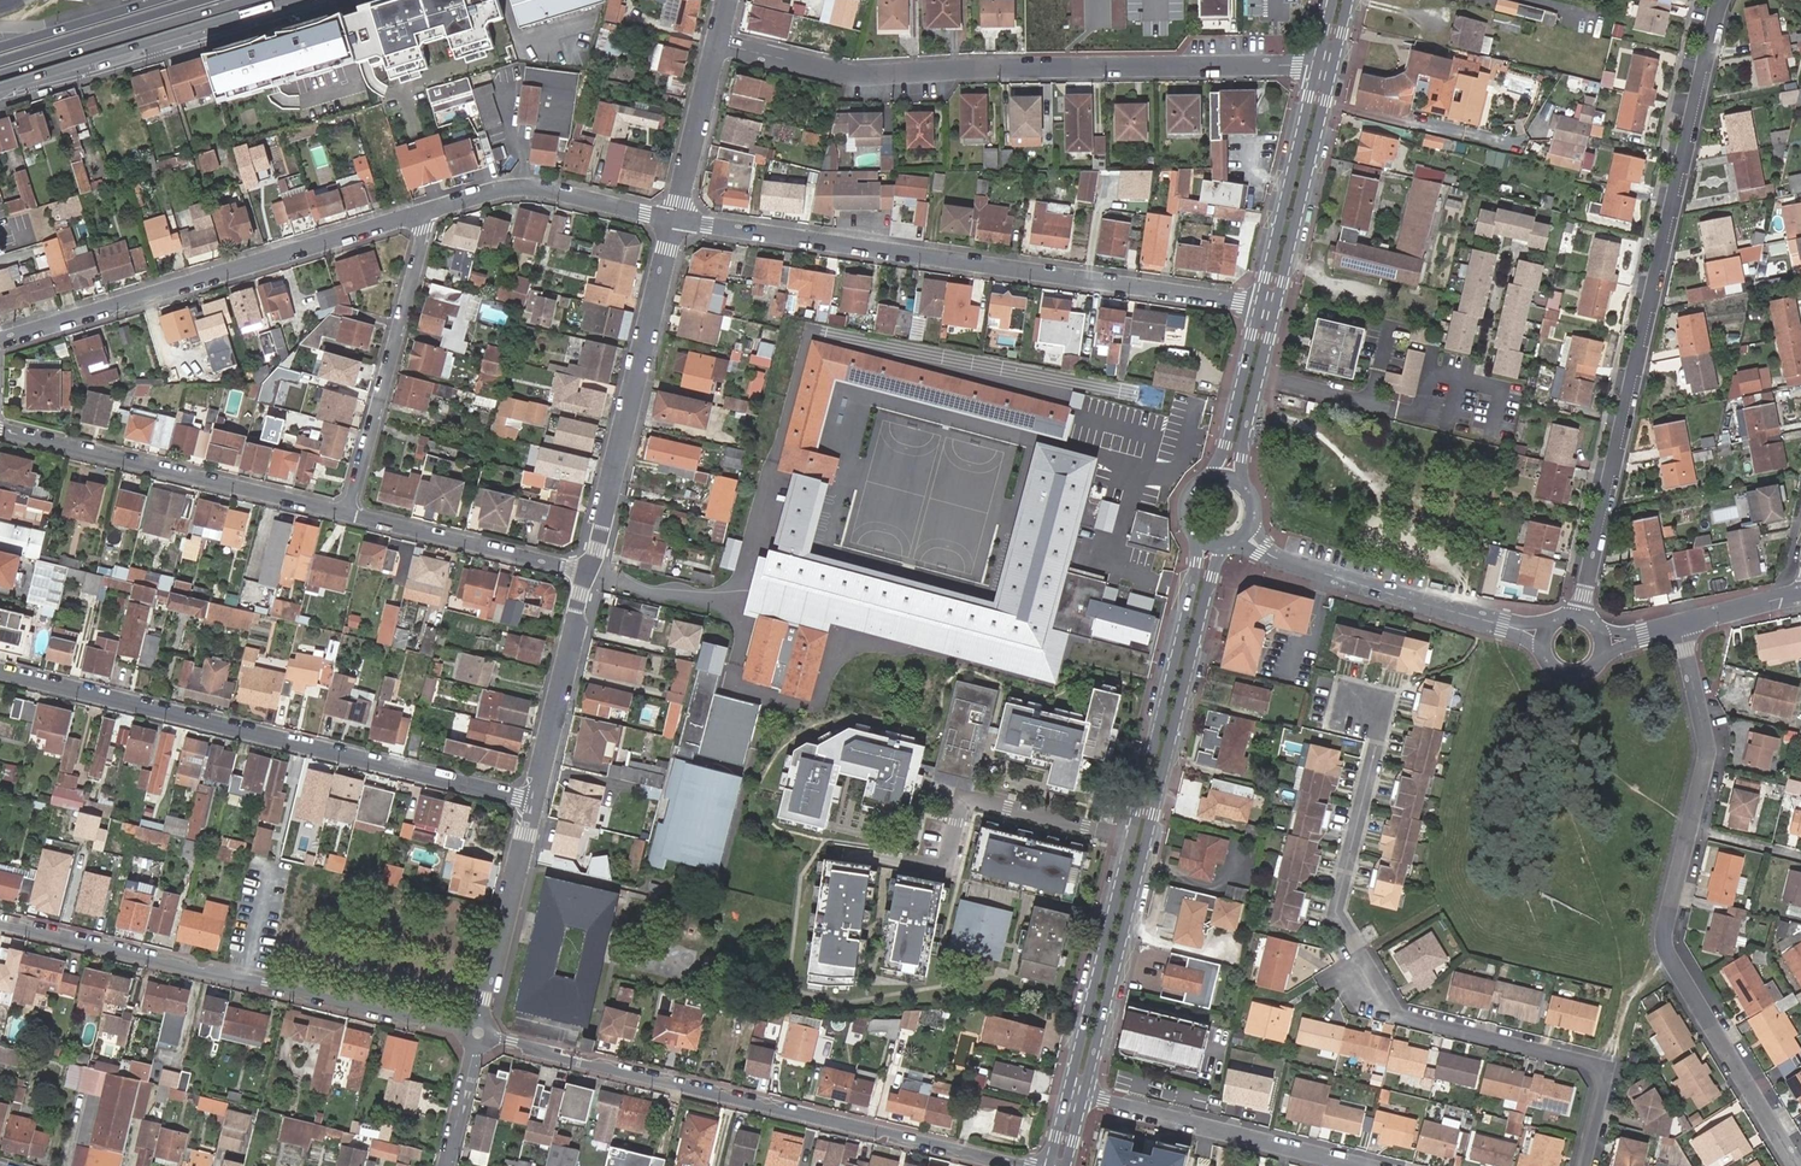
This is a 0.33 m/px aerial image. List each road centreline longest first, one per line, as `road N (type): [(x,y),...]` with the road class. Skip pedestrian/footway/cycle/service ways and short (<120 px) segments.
road 1 (residential): [(1361,707),(1379,736),(1335,911),(1381,998),(1413,1018),(1605,1066),(1584,1165)]
road 2 (residential): [(1714,0),(1581,613)]
road 3 (residential): [(720,43),(851,74),(1319,67)]
road 4 (residential): [(676,221),(1262,304)]
road 5 (residential): [(1678,624),(1706,753),(1671,917),(1674,968),(1799,1165)]
road 6 (secondary): [(1195,534),(1198,573),(1070,1091)]
road 7 (secondary): [(1085,1095),(1212,576),(1229,545)]
road 8 (residential): [(1027,1165),(478,1035)]
road 9 (residential): [(0,670),(537,803)]
road 10 (residential): [(478,1035),(0,924)]
road 11 (residential): [(0,340),(431,208)]
road 12 (residential): [(588,572),(676,221)]
road 13 (residential): [(349,514),(0,430)]
road 14 (residential): [(431,208),(349,514)]
road 15 (residential): [(1543,636),(1283,561),(1245,535)]
road 16 (primary): [(0,89),(288,0)]
road 17 (residential): [(1367,1165),(1085,1095)]
road 18 (primary): [(0,75),(250,0)]
road 19 (residential): [(431,208),(523,186),(676,221)]
road 20 (residential): [(588,572),(349,514)]
road 21 (secondary): [(1319,67),(1262,304)]
road 22 (secondary): [(1276,307),(1333,70)]
road 23 (residential): [(478,1035),(537,803)]
road 24 (residential): [(537,803),(588,572)]
road 25 (primary): [(201,0),(0,61)]
road 26 (secondary): [(1262,304),(1228,444),(1200,486)]
road 27 (secondary): [(1248,492),(1243,446),(1276,307)]
road 28 (residential): [(676,221),(720,43)]
road 29 (primary): [(156,0),(0,47)]
road 30 (residential): [(447,1165),(478,1035)]
road 31 (residential): [(1678,624),(1800,596)]

